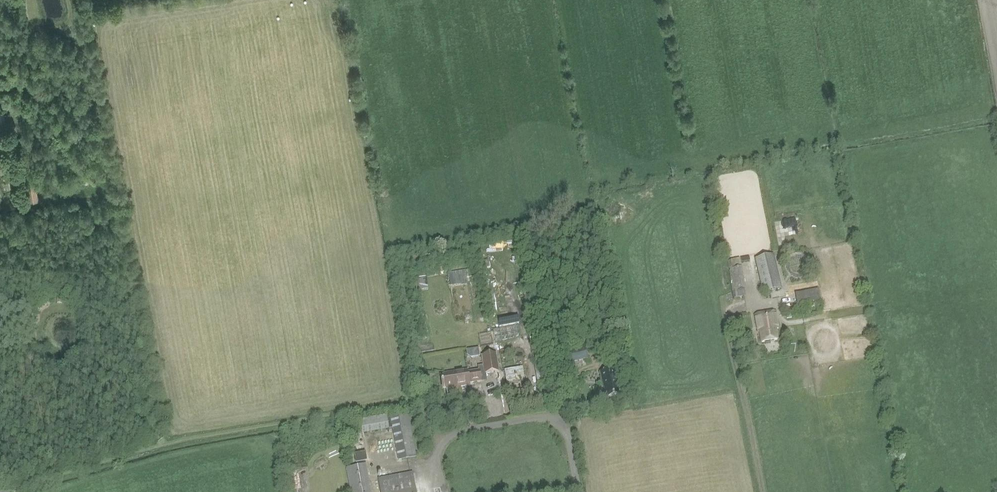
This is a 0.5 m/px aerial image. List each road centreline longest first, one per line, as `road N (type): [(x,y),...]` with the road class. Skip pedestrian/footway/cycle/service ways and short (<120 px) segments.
road 1 (unclassified): [(440,491),(433,450),(441,437),(540,418),(563,428),(579,491)]

